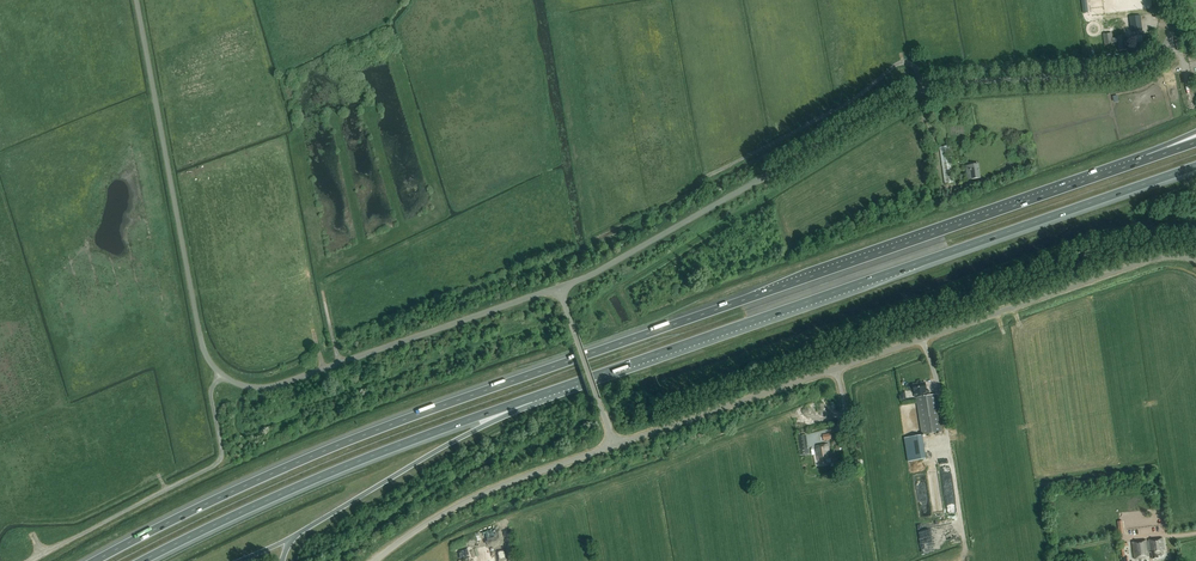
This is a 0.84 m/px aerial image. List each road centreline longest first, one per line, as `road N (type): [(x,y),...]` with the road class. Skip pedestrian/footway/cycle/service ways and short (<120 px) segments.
road 1 (motorway): [(1131,165),(402,420),(95,560)]
road 2 (unclassified): [(559,289),(923,90),(1145,68),(1166,45),(1170,0)]
road 3 (motorway): [(545,393),(1195,166)]
road 4 (unclassified): [(1195,261),(1143,263),(614,446)]
road 5 (motorway): [(142,560),(307,482),(545,393)]
road 6 (unclassified): [(221,375),(195,332),(136,0)]
road 7 (unclassified): [(221,375),(239,385),(272,387),(559,289)]
road 8 (unclassified): [(32,560),(219,461),(211,397),(221,375)]
road 9 (motorway): [(303,530),(545,393)]
road 10 (unclassified): [(377,560),(470,499),(614,446)]
road 11 (unclassified): [(614,446),(559,289)]

